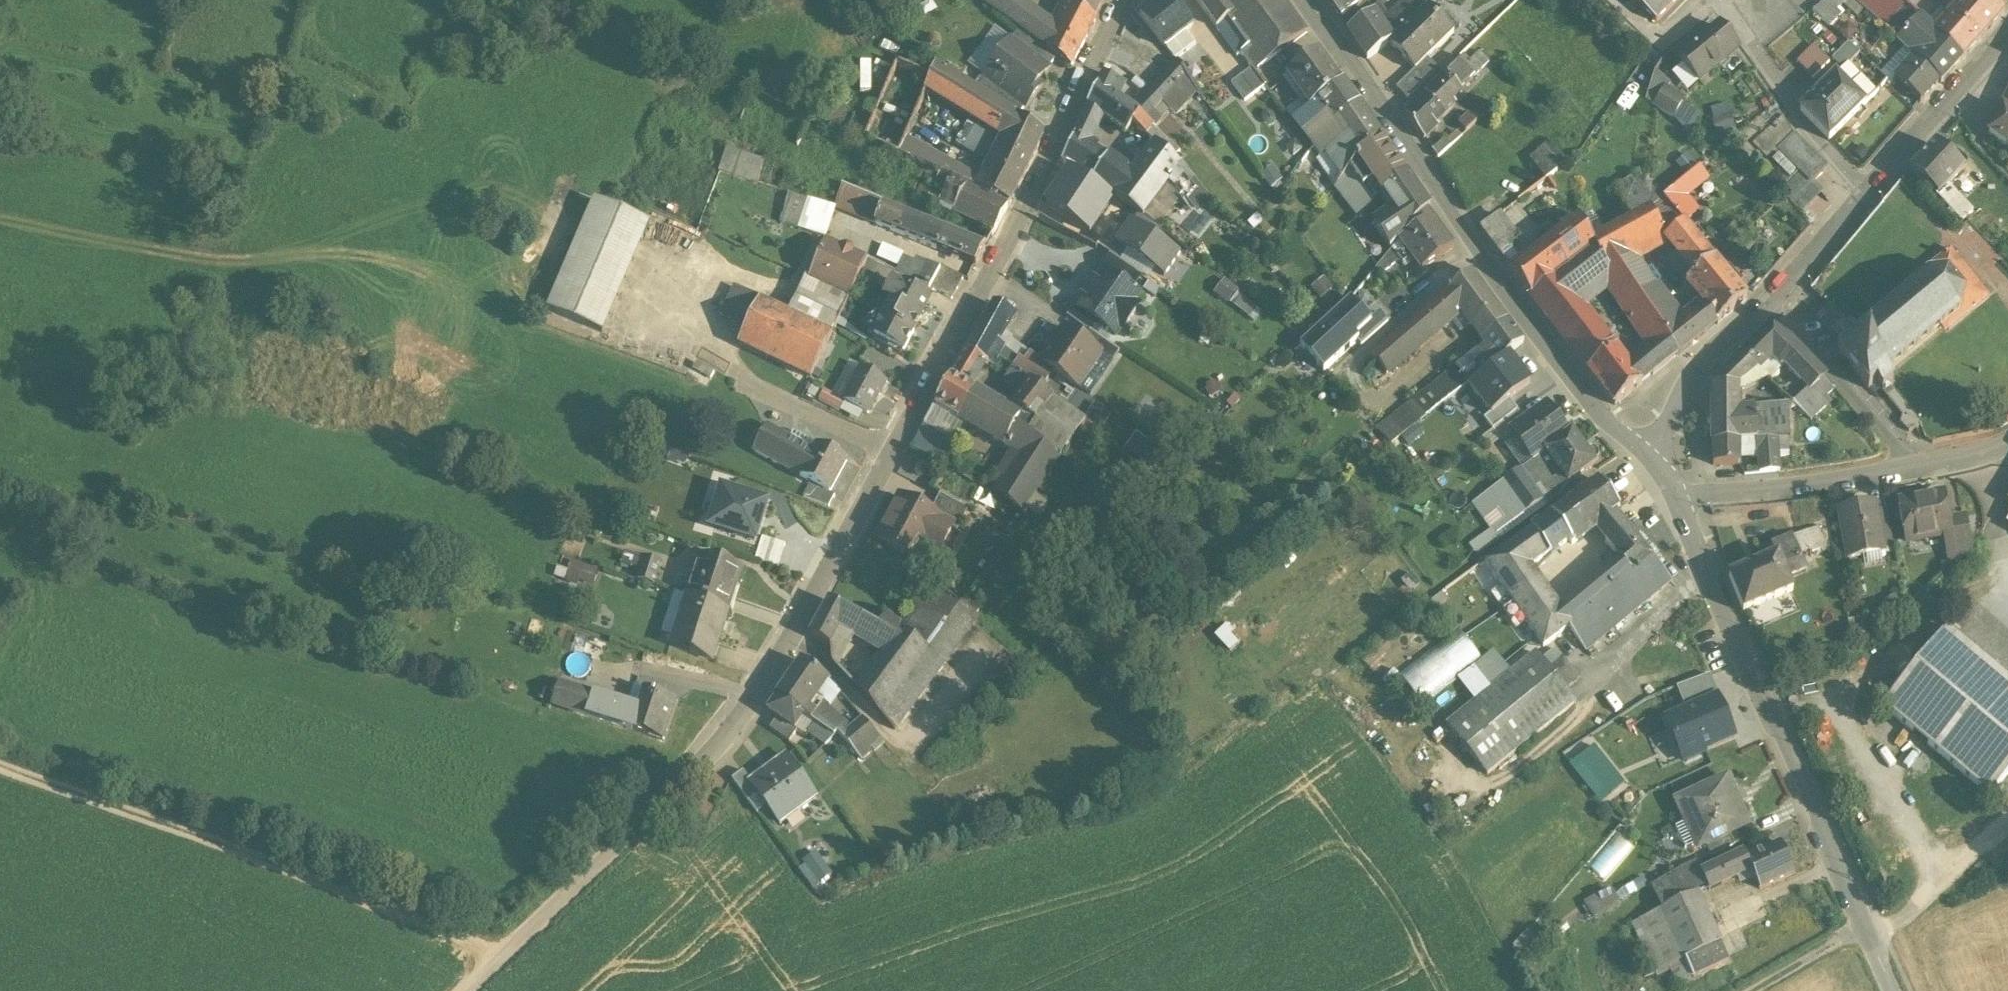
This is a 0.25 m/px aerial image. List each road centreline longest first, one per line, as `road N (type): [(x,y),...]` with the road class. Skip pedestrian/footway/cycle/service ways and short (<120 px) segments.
road 1 (residential): [(1124,0),(842,546),(760,691),(713,752)]
road 2 (tertiary): [(1305,0),(1596,410),(1647,455)]
road 3 (track): [(505,952),(243,847),(0,764)]
road 4 (tertiary): [(1676,504),(1894,990)]
road 5 (residential): [(2007,33),(1766,301)]
road 6 (unclassified): [(713,752),(470,990)]
road 7 (residential): [(1676,504),(1909,466)]
road 8 (residential): [(1766,301),(1902,445),(1909,466)]
road 9 (residential): [(1766,301),(1692,375),(1647,455)]
road 10 (track): [(790,639),(813,651),(922,781)]
road 11 (track): [(1761,990),(1864,928)]

